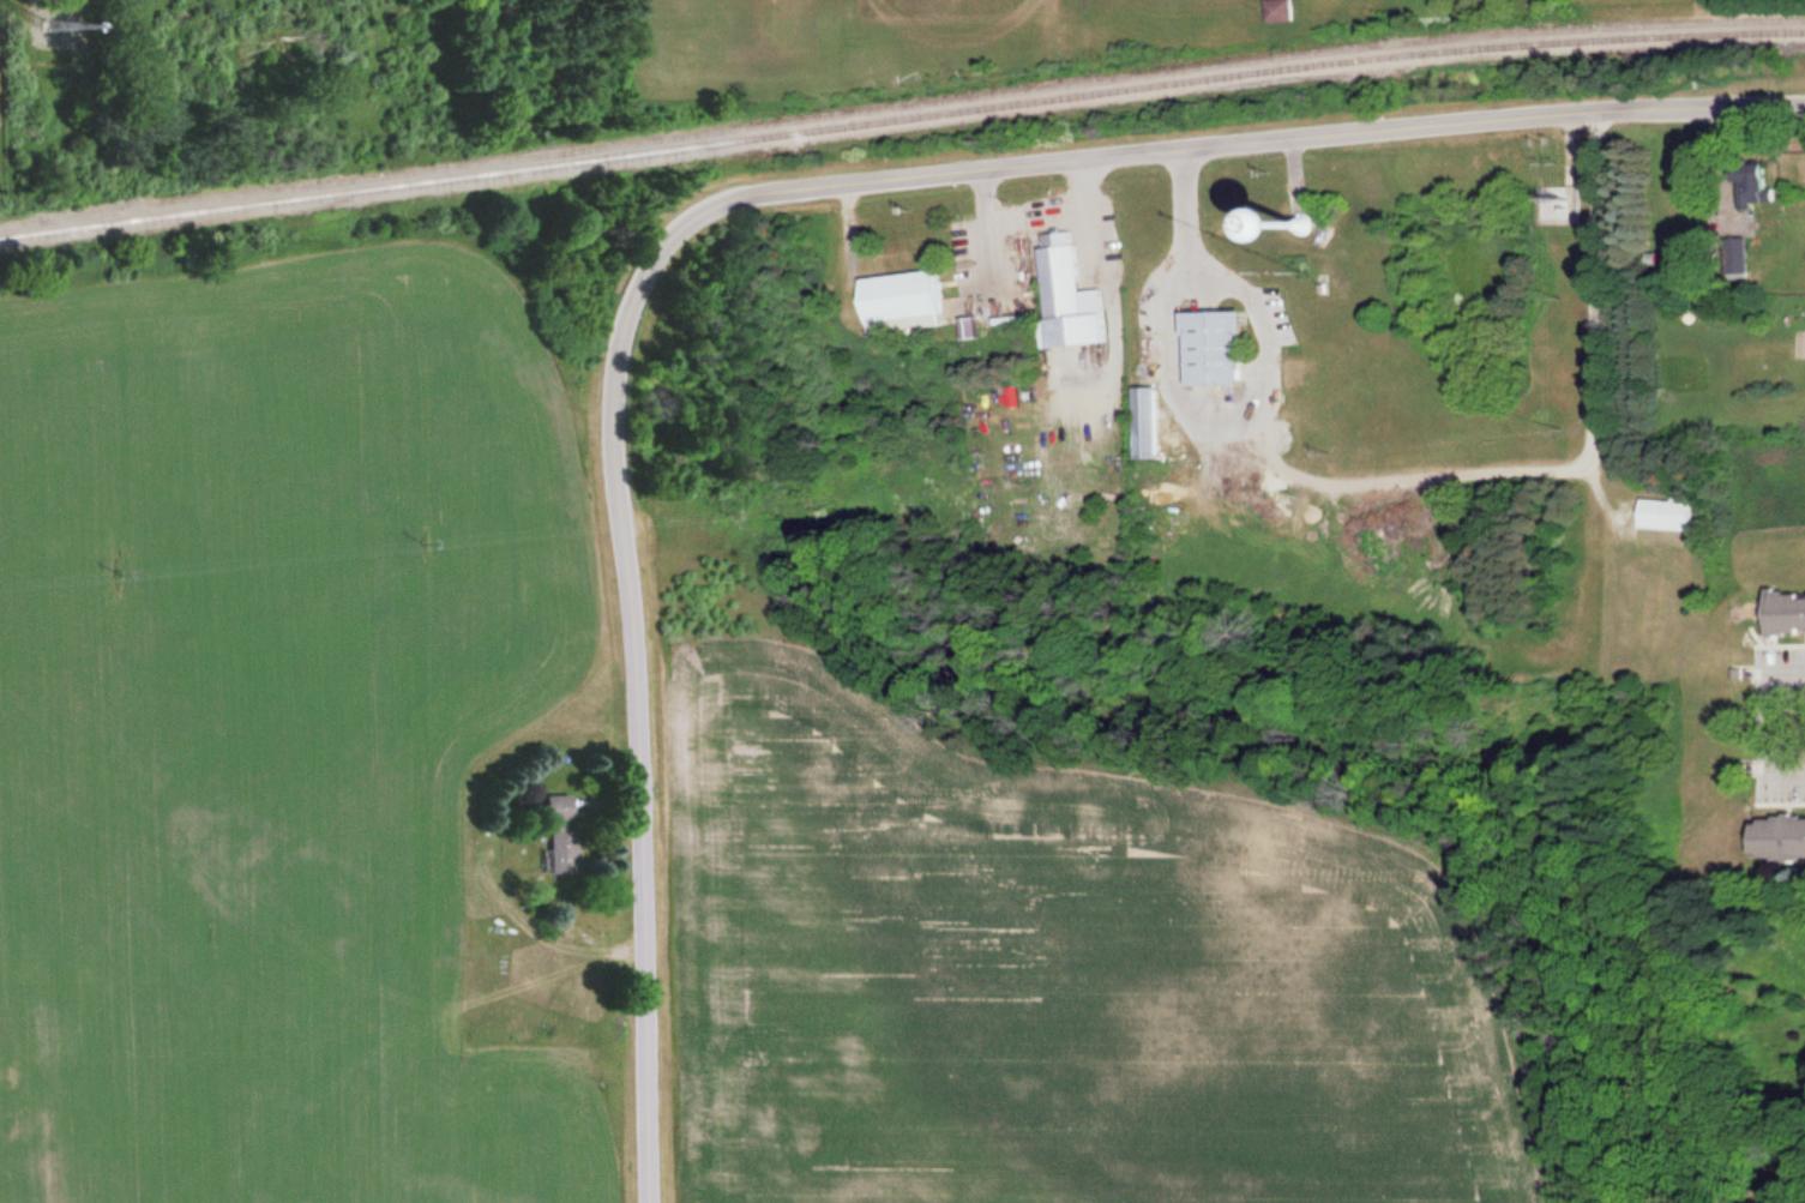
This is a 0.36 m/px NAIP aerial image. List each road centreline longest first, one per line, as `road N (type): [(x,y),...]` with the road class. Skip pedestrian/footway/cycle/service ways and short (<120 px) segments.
road 1 (residential): [(1804,103),(1570,108),(746,191),(681,219),(643,258),(612,338),(604,441),(624,560),(648,1202)]

